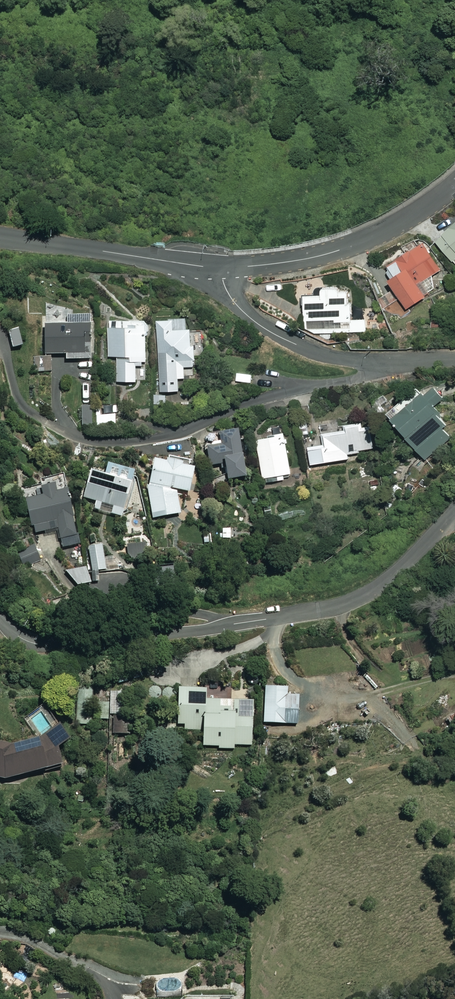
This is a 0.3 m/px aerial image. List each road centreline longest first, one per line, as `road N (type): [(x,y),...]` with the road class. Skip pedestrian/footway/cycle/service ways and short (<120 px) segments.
road 1 (residential): [(454,513),(391,579),(340,605),(143,640),(47,645),(0,621)]
road 2 (residential): [(222,268),(242,311),(318,354),(454,360)]
road 3 (residential): [(454,183),(409,217),(338,250),(222,268)]
road 4 (residential): [(222,268),(0,235)]

